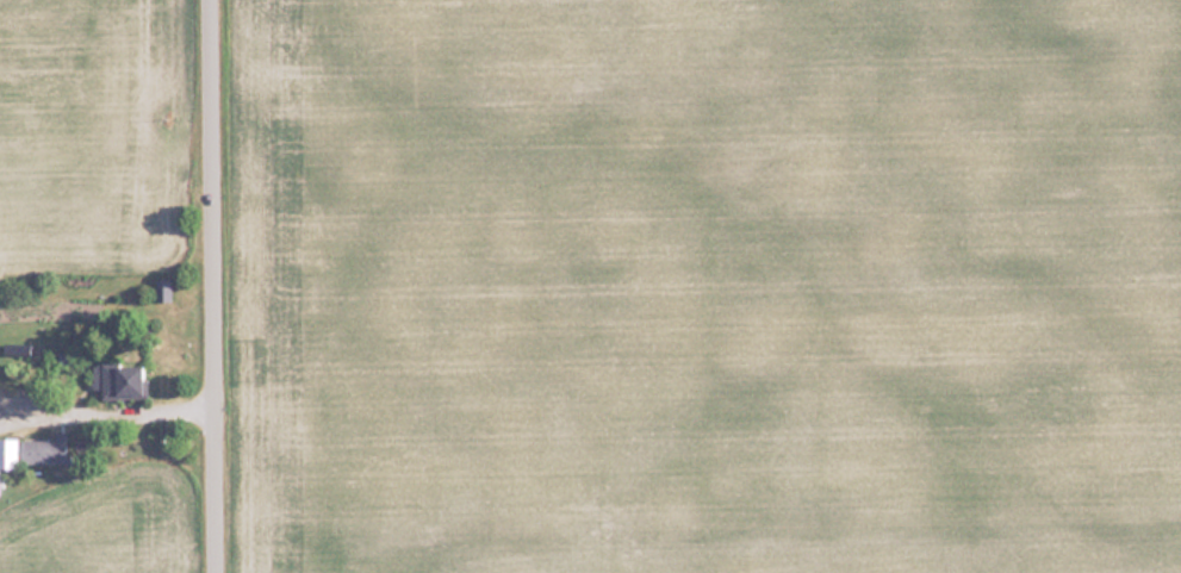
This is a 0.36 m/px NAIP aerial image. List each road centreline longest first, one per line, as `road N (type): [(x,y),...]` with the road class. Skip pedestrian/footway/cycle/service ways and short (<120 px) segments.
road 1 (residential): [(218,572),(212,0)]

